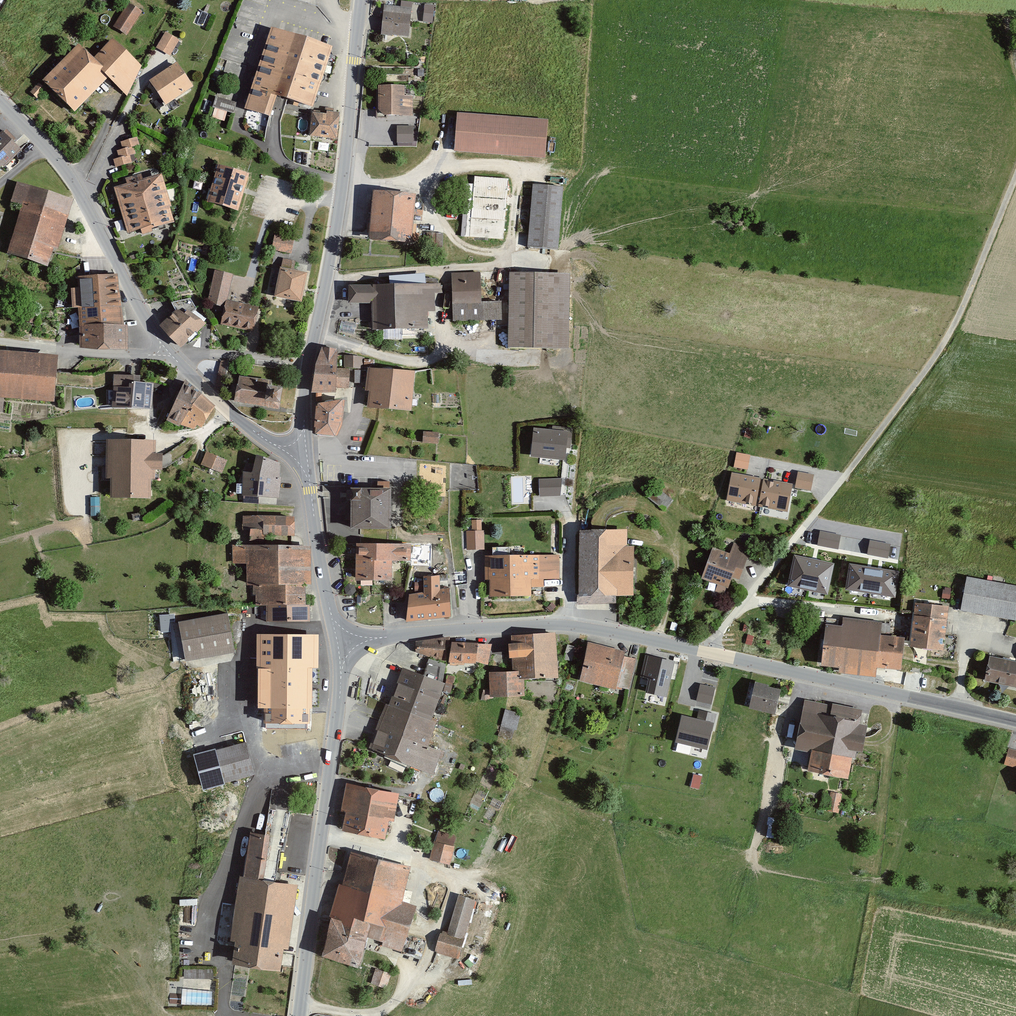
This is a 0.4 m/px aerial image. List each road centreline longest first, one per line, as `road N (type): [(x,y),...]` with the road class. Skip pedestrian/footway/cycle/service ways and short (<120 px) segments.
road 1 (track): [(748,598),(941,349),(1015,173)]
road 2 (tertiary): [(301,1015),(336,732),(339,642)]
road 3 (tertiary): [(339,642),(564,624),(707,652)]
road 4 (tertiary): [(361,0),(340,200),(308,364)]
road 5 (tertiary): [(707,652),(1015,721)]
road 6 (residential): [(170,355),(141,316),(73,181),(0,98)]
road 7 (residential): [(707,652),(748,598),(901,617)]
road 8 (tertiary): [(339,642),(303,454)]
road 9 (residential): [(0,340),(170,355)]
road 10 (residential): [(303,454),(270,444),(173,357)]
road 11 (residential): [(308,364),(173,357)]

